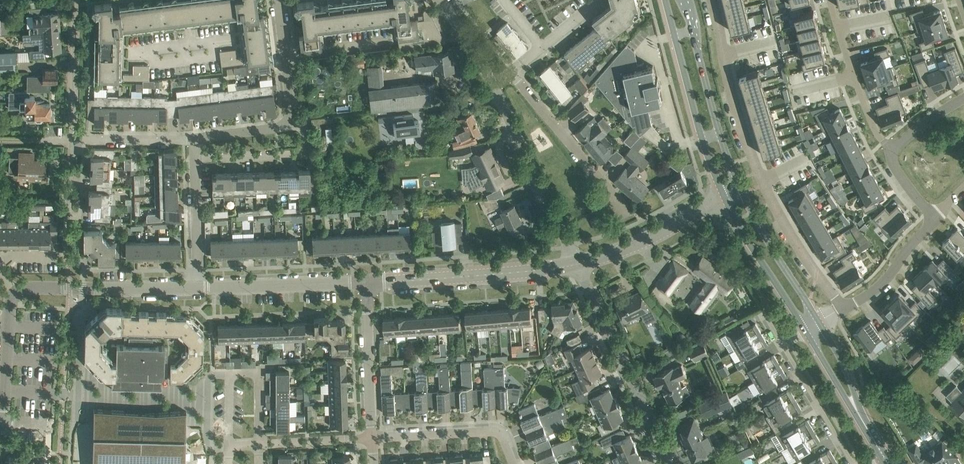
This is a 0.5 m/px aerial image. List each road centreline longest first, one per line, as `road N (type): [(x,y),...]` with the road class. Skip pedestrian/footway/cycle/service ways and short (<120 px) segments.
road 1 (residential): [(844,308),(797,244),(752,155),(713,0)]
road 2 (residential): [(666,463),(577,264)]
road 3 (unclassified): [(365,283),(577,264)]
road 4 (tertiary): [(666,0),(723,200)]
road 5 (tertiary): [(743,191),(684,0)]
road 6 (unclassified): [(577,264),(493,86)]
road 7 (unclassified): [(627,212),(511,72)]
road 8 (unclassified): [(17,292),(198,287)]
road 9 (unclassified): [(198,287),(365,283)]
road 10 (residential): [(514,463),(492,429),(371,438)]
road 11 (residential): [(829,0),(853,77),(891,148)]
road 12 (unclassified): [(577,264),(723,200)]
road 13 (residential): [(371,438),(365,283)]
road 14 (tertiary): [(723,200),(806,331)]
road 15 (tertiary): [(820,322),(743,191)]
road 16 (residential): [(194,157),(300,156),(307,136),(293,125)]
road 17 (residential): [(855,463),(782,344)]
road 18 (residential): [(72,139),(76,0)]
road 19 (unclassified): [(1,420),(8,303),(17,292)]
road 20 (residential): [(198,287),(194,157)]
road 21 (residential): [(934,220),(885,280),(844,308)]
road 22 (residential): [(293,125),(278,0)]
road 23 (residential): [(195,139),(72,139)]

